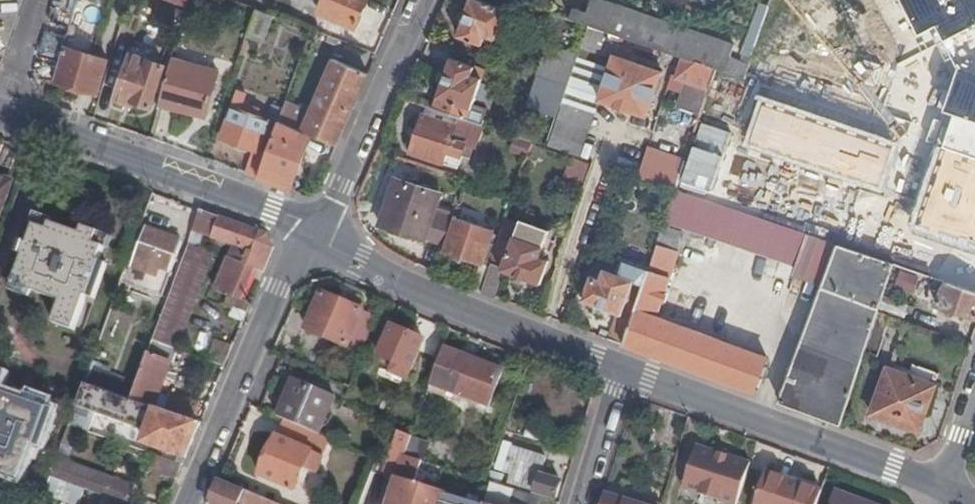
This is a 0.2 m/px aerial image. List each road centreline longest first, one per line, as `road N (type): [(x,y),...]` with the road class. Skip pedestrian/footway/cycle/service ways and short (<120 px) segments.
road 1 (tertiary): [(948,485),(624,371)]
road 2 (tertiary): [(624,371),(360,262),(312,231)]
road 3 (tertiary): [(312,231),(0,115)]
road 4 (residential): [(312,231),(183,503)]
road 5 (tertiary): [(423,0),(342,187),(312,231)]
road 6 (residential): [(583,503),(624,371)]

